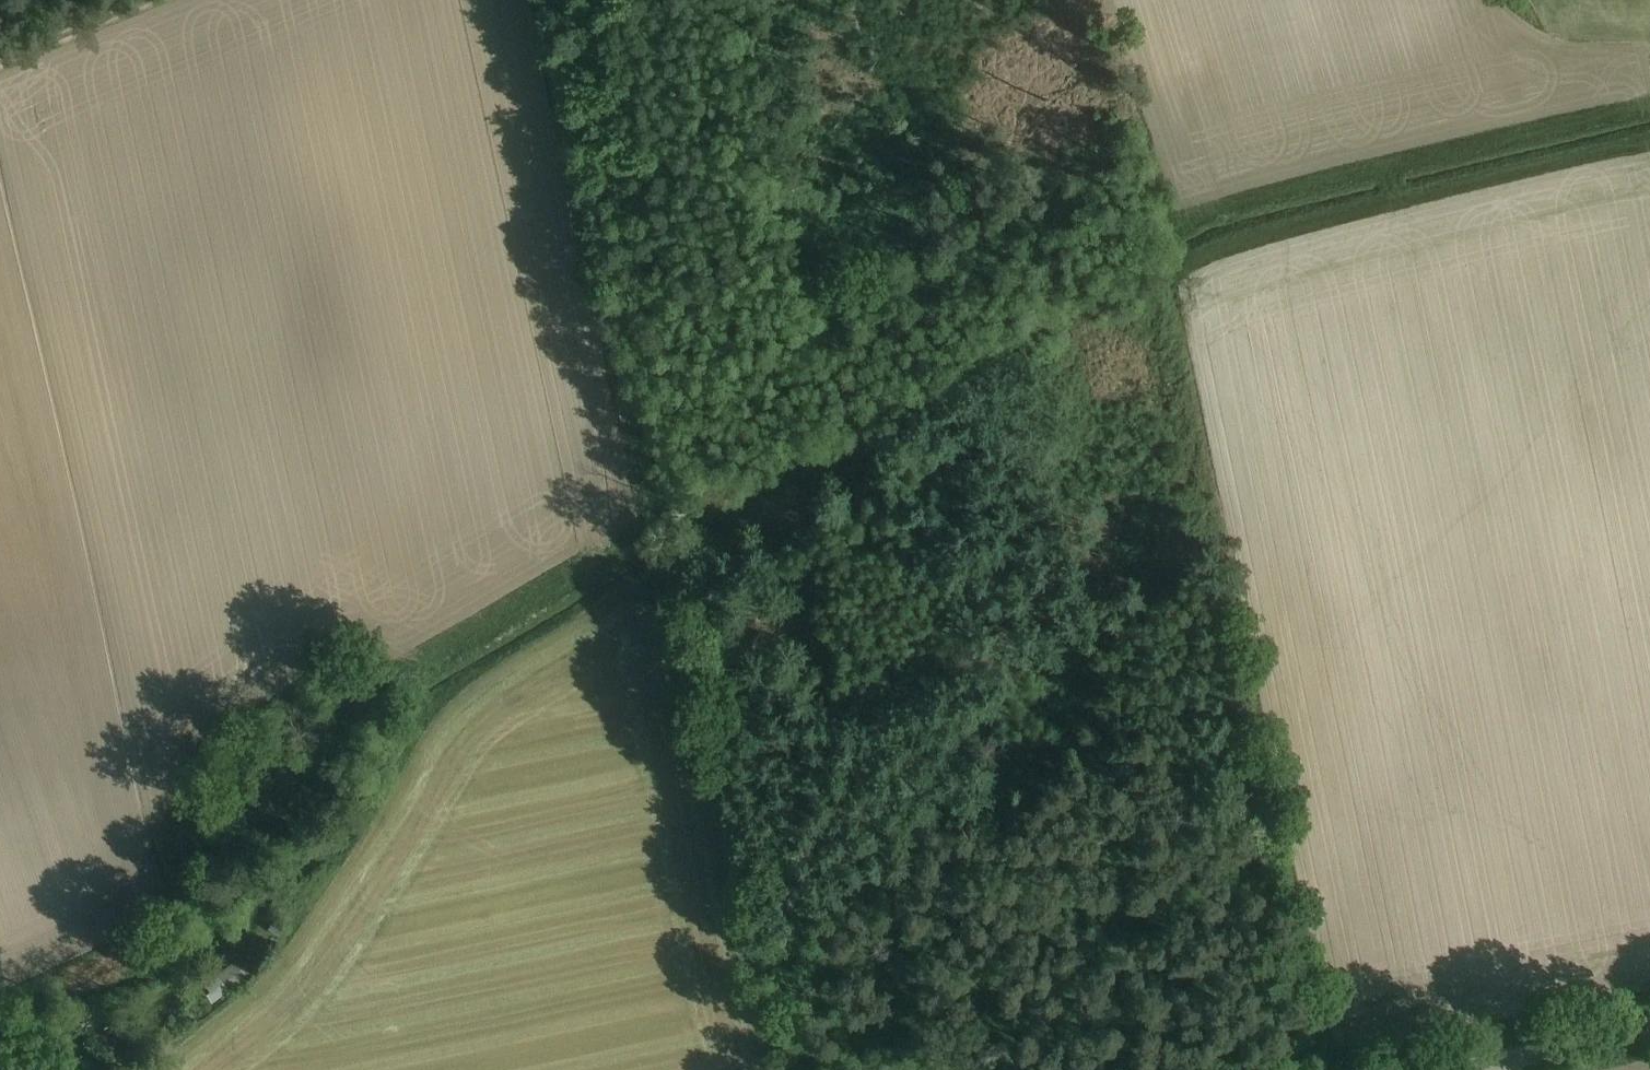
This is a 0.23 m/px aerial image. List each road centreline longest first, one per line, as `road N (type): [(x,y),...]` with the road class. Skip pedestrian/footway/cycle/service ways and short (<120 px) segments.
road 1 (unclassified): [(1649,1029),(1463,1069)]
road 2 (track): [(165,0),(0,69)]

